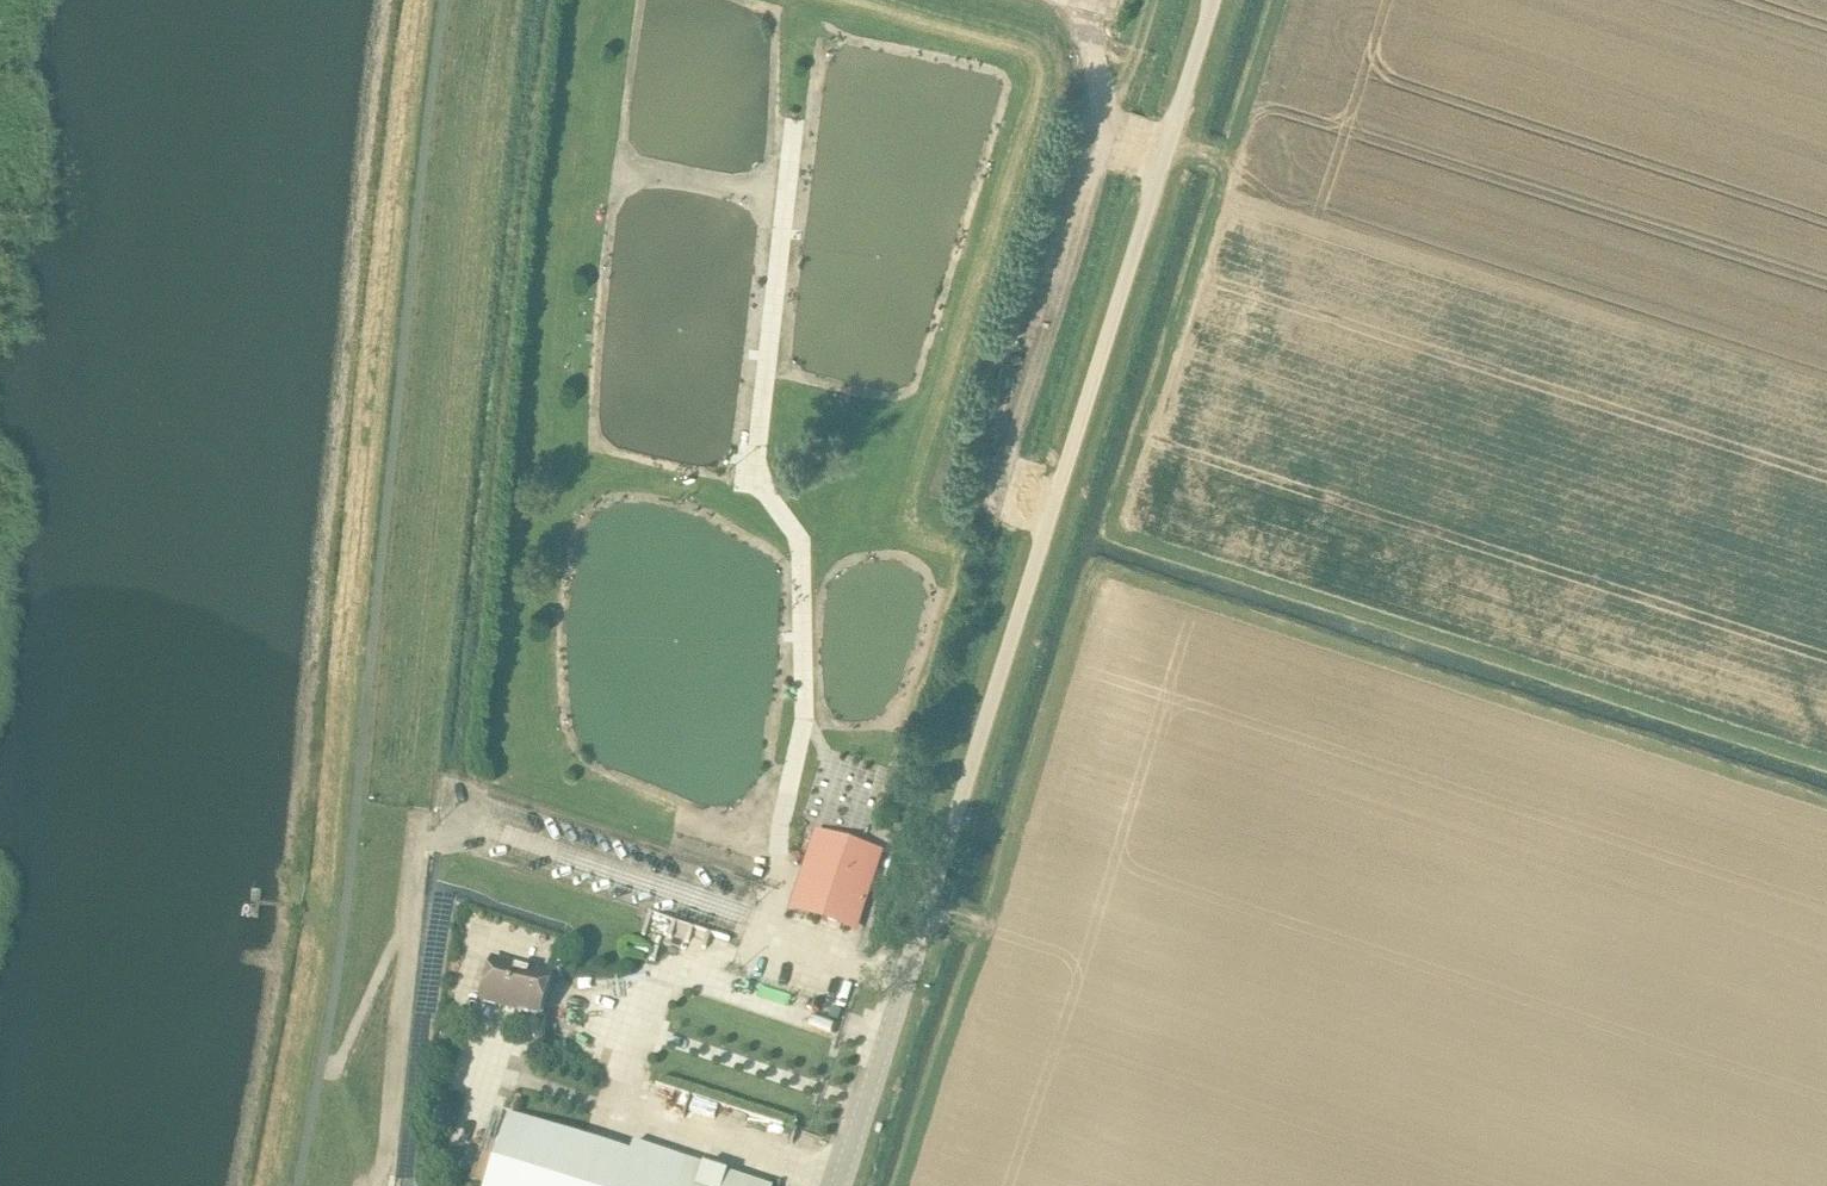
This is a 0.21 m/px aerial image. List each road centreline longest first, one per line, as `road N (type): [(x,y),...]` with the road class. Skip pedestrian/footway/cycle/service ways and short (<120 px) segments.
road 1 (unclassified): [(850,1185),(1222,0)]

